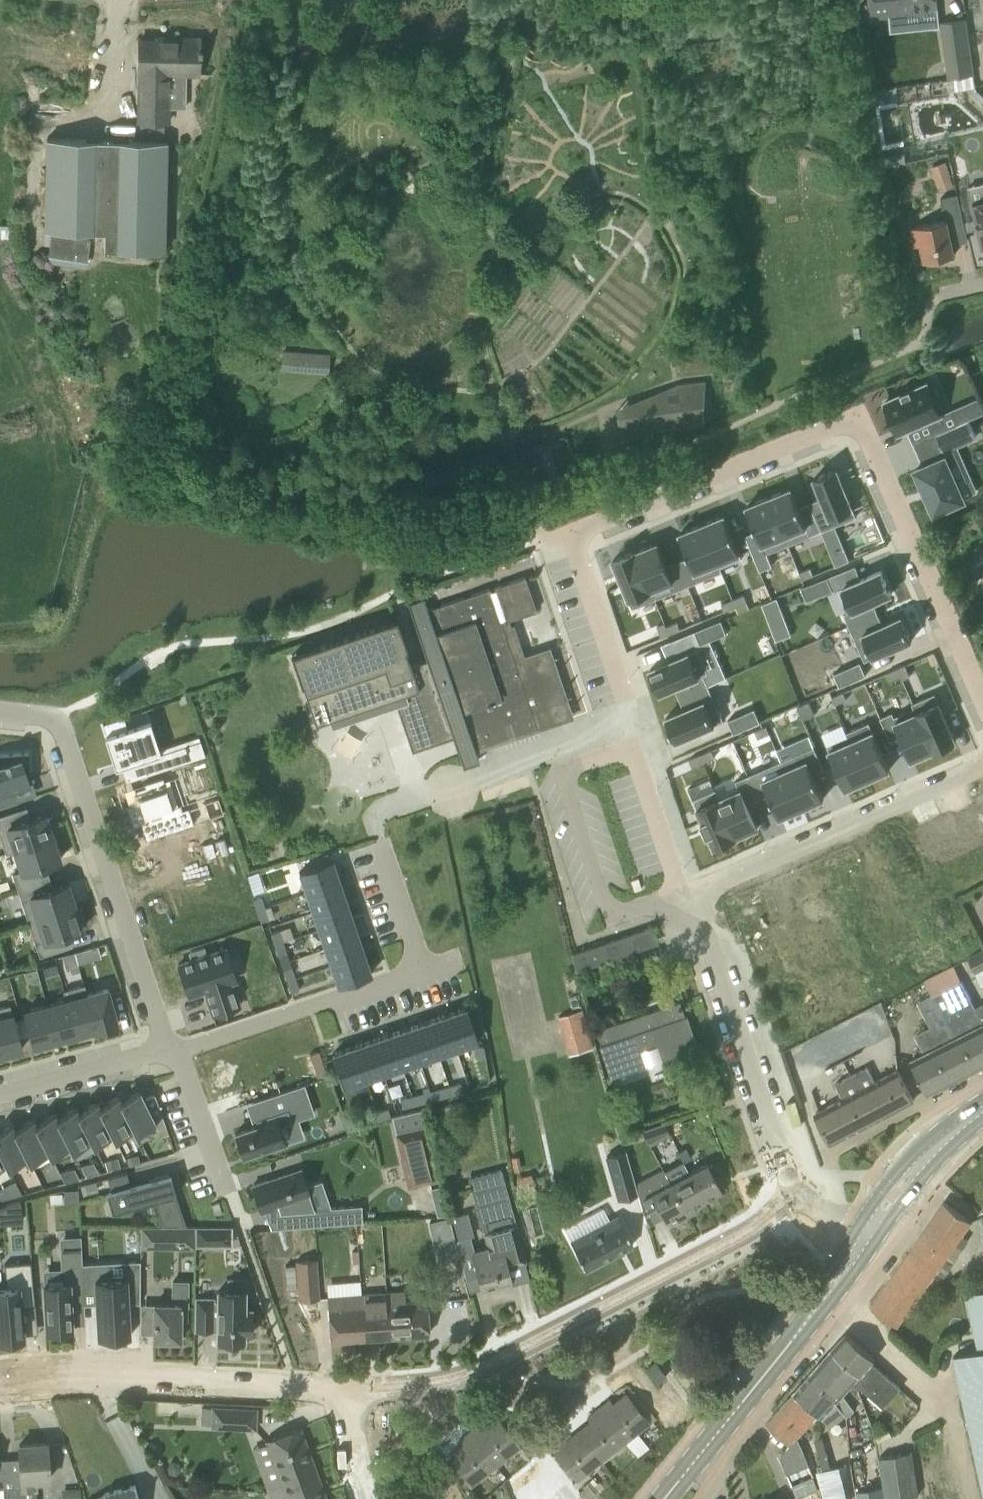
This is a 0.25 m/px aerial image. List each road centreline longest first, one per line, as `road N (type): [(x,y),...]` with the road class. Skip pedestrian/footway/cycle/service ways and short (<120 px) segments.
road 1 (residential): [(619,725),(581,611),(575,544),(620,511),(835,428),(873,452),(982,722)]
road 2 (residential): [(352,1392),(466,1385),(695,1262),(788,1201)]
road 3 (residential): [(172,1051),(62,727),(39,712),(0,708)]
road 4 (residential): [(116,0),(41,391)]
road 5 (residential): [(381,844),(425,964),(172,1051)]
road 6 (residential): [(0,1385),(70,1379),(352,1392)]
road 7 (residential): [(982,761),(677,895)]
road 8 (residential): [(788,1201),(712,940),(677,895)]
road 9 (secondary): [(666,1498),(819,1304)]
road 10 (residential): [(677,895),(619,725)]
road 11 (residential): [(619,725),(451,786)]
road 12 (residential): [(0,1092),(172,1051)]
road 13 (residential): [(221,1184),(172,1051)]

